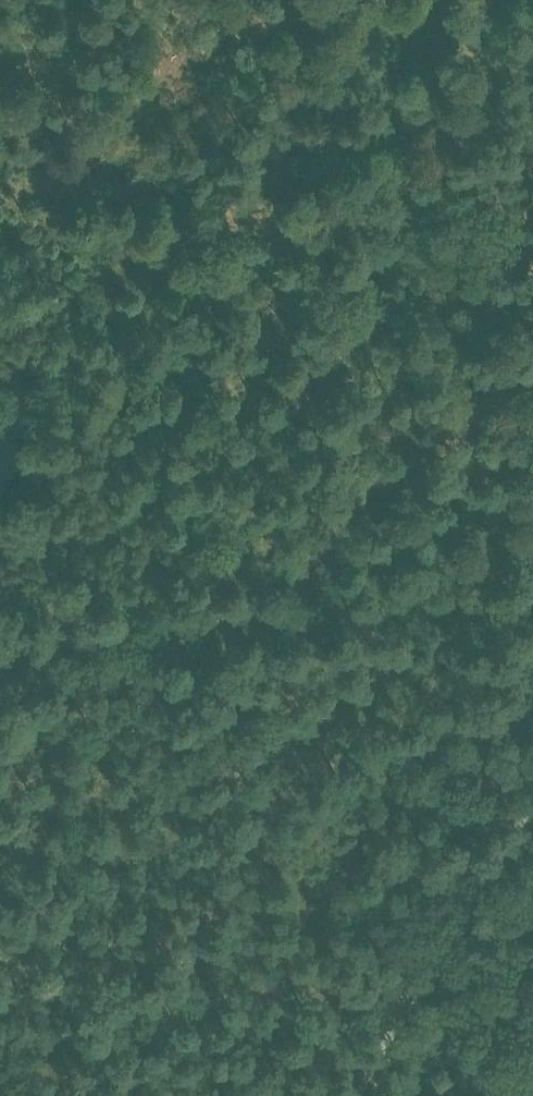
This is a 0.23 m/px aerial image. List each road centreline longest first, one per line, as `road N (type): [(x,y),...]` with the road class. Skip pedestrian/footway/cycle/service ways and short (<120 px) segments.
road 1 (track): [(0,655),(333,580),(532,239)]
road 2 (track): [(348,1095),(532,779)]

